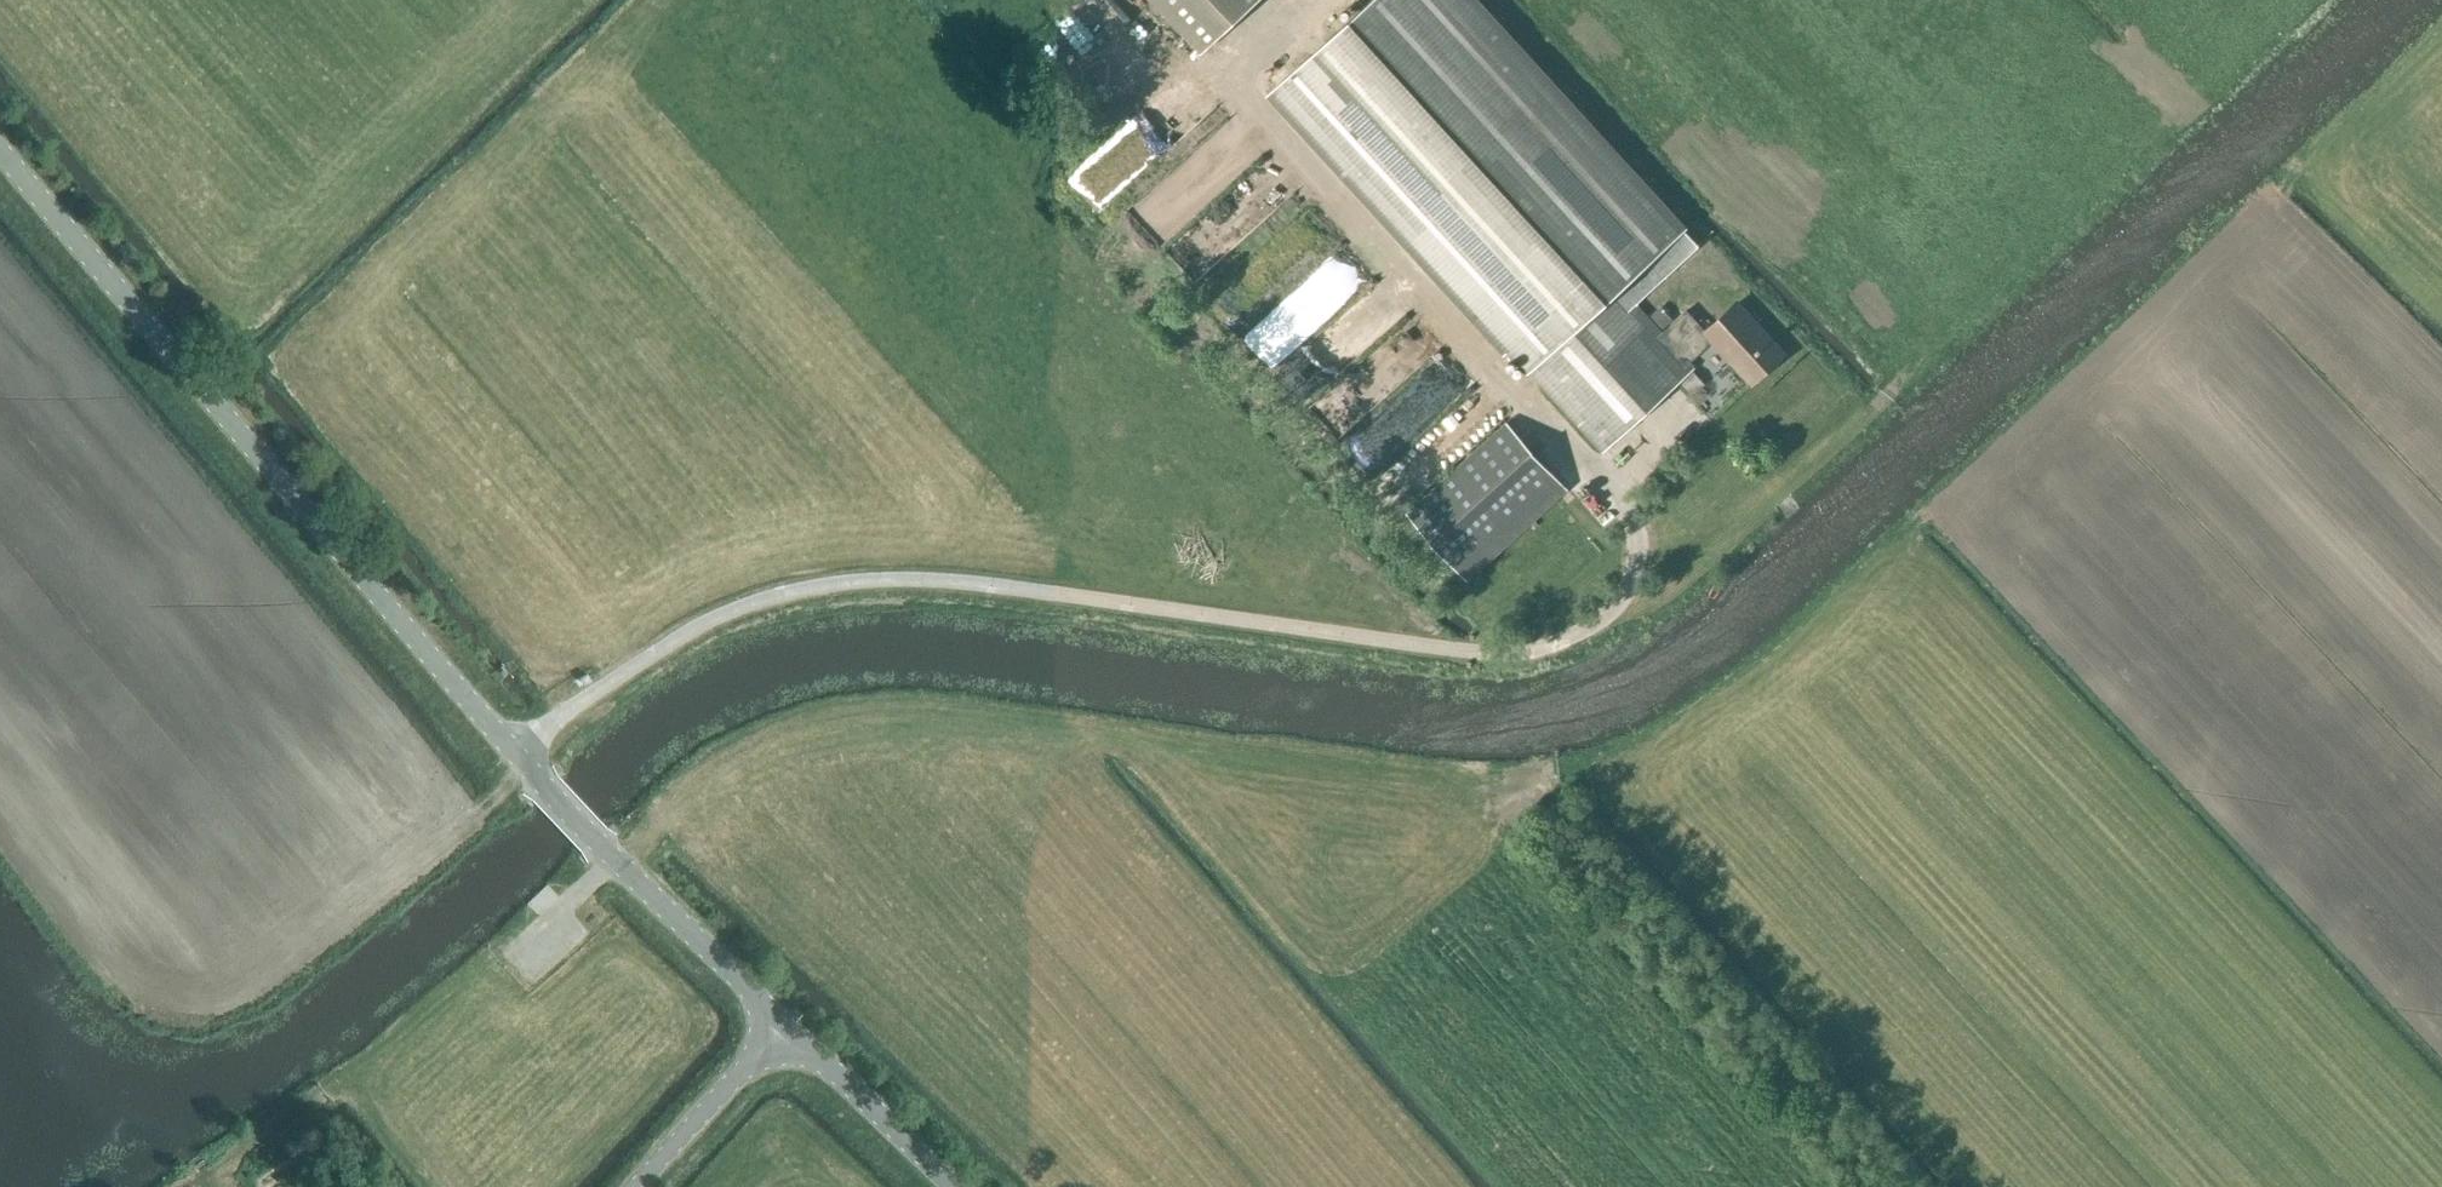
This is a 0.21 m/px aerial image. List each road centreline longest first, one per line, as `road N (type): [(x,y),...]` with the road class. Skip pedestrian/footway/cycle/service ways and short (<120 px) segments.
road 1 (unclassified): [(783,1036),(602,851),(0,163)]
road 2 (unclassified): [(952,1186),(783,1036)]
road 3 (unclassified): [(636,1186),(783,1036)]

